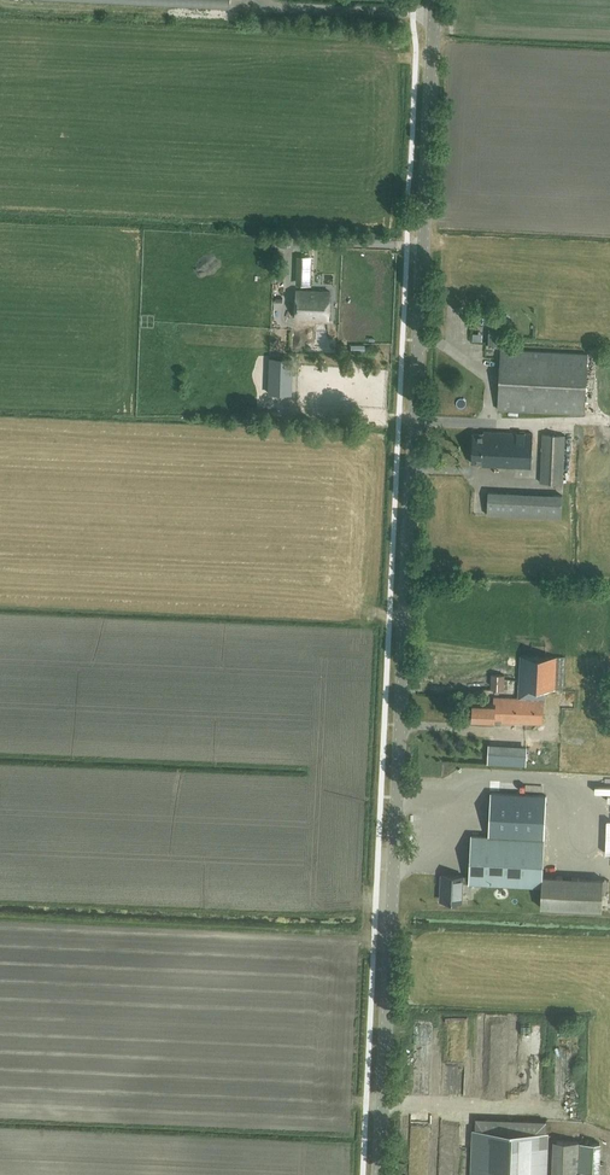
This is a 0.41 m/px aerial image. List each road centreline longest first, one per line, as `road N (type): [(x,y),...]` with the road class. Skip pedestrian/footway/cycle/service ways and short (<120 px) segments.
road 1 (tertiary): [(379,1174),(435,0)]

